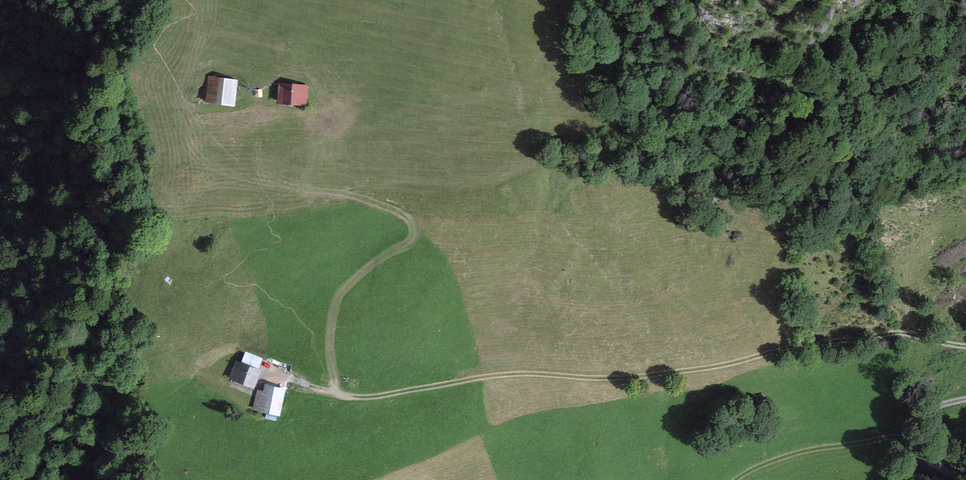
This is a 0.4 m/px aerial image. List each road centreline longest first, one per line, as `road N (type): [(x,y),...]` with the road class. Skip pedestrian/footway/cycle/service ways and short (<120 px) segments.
road 1 (track): [(336,393),(384,395),(510,371),(641,377),(793,343),(906,332),(965,343)]
road 2 (track): [(279,185),(345,192),(410,219),(412,237),(372,263),(341,311),(336,393)]
road 3 (track): [(915,438),(808,450),(735,479)]
road 4 (track): [(965,396),(925,404),(915,438),(965,466)]

